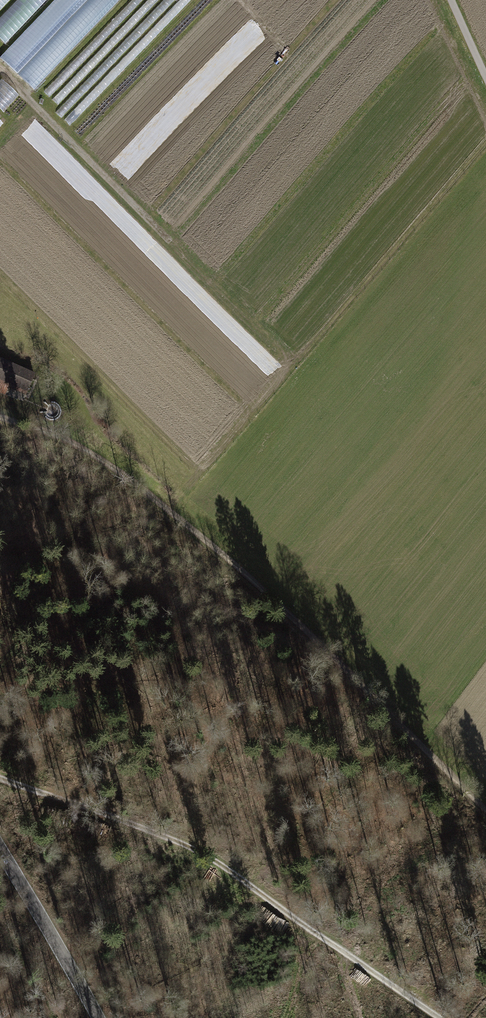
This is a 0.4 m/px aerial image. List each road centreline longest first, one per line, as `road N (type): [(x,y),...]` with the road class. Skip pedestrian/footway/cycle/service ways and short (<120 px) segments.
road 1 (track): [(0,420),(45,431),(108,466),(250,580),(485,810)]
road 2 (track): [(447,1017),(221,857),(175,833),(0,775)]
road 3 (tertiary): [(97,1017),(0,848)]

